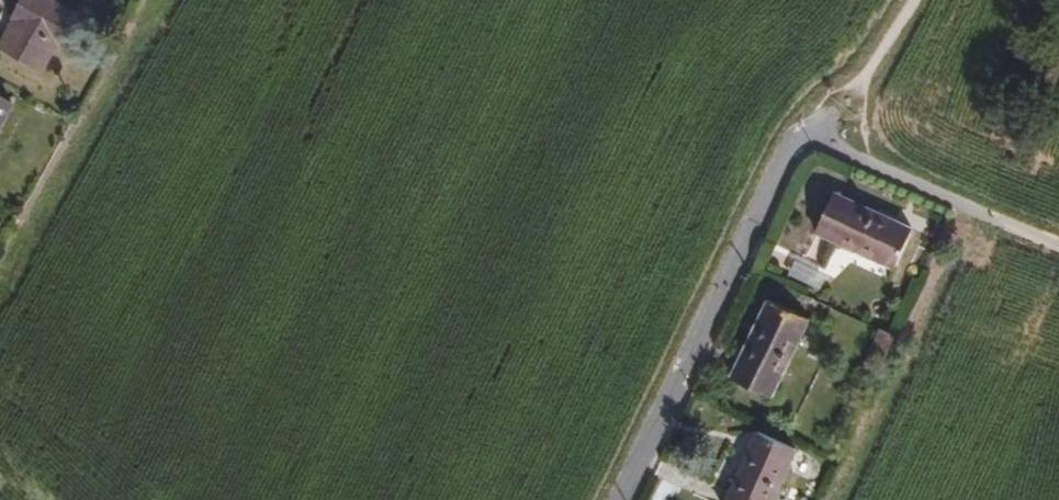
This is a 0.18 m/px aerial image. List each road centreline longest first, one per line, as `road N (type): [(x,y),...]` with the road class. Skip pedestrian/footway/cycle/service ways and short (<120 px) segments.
road 1 (residential): [(620,499),(786,151),(801,137)]
road 2 (track): [(801,137),(867,73),(914,0)]

